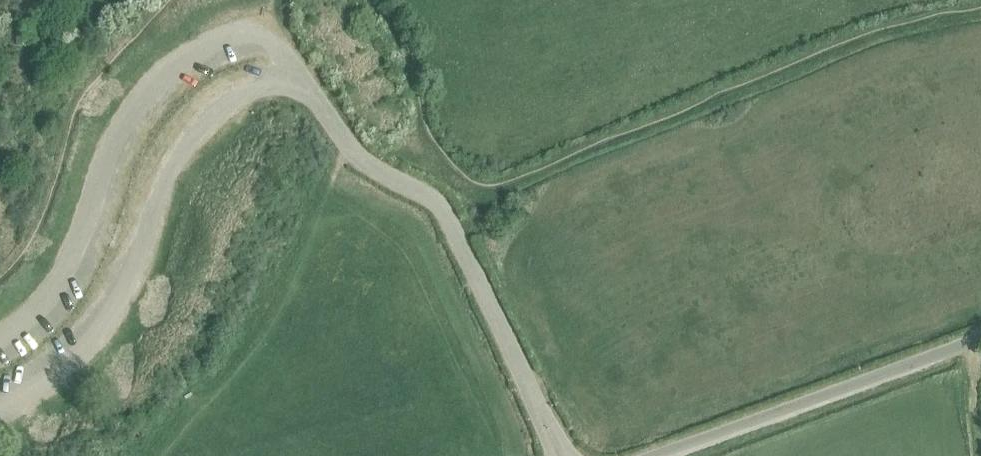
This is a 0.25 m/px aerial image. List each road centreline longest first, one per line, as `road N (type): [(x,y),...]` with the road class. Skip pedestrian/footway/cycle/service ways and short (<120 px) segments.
road 1 (unclassified): [(980,337),(641,455)]

